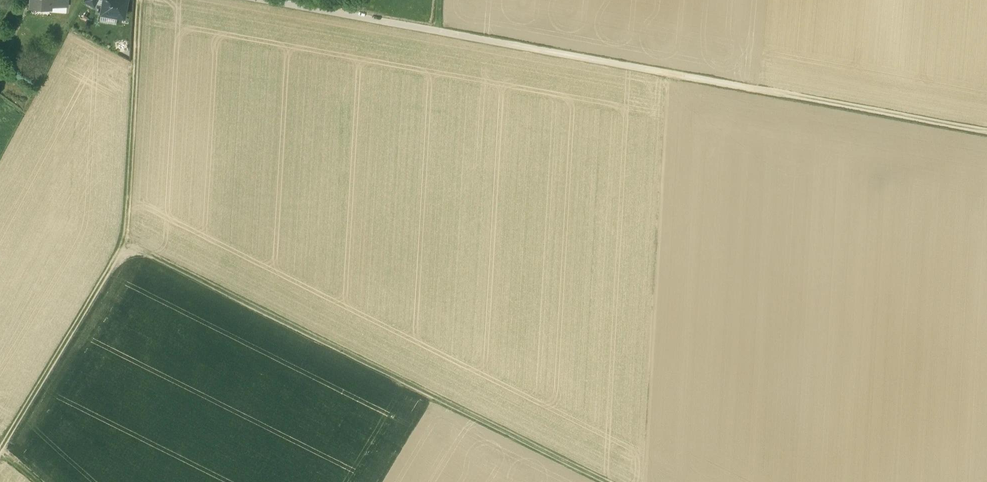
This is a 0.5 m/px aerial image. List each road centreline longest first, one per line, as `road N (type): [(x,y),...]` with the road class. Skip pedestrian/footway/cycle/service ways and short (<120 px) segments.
road 1 (track): [(359,15),(986,131)]
road 2 (track): [(610,481),(124,240)]
road 3 (track): [(139,0),(124,240),(0,451)]

